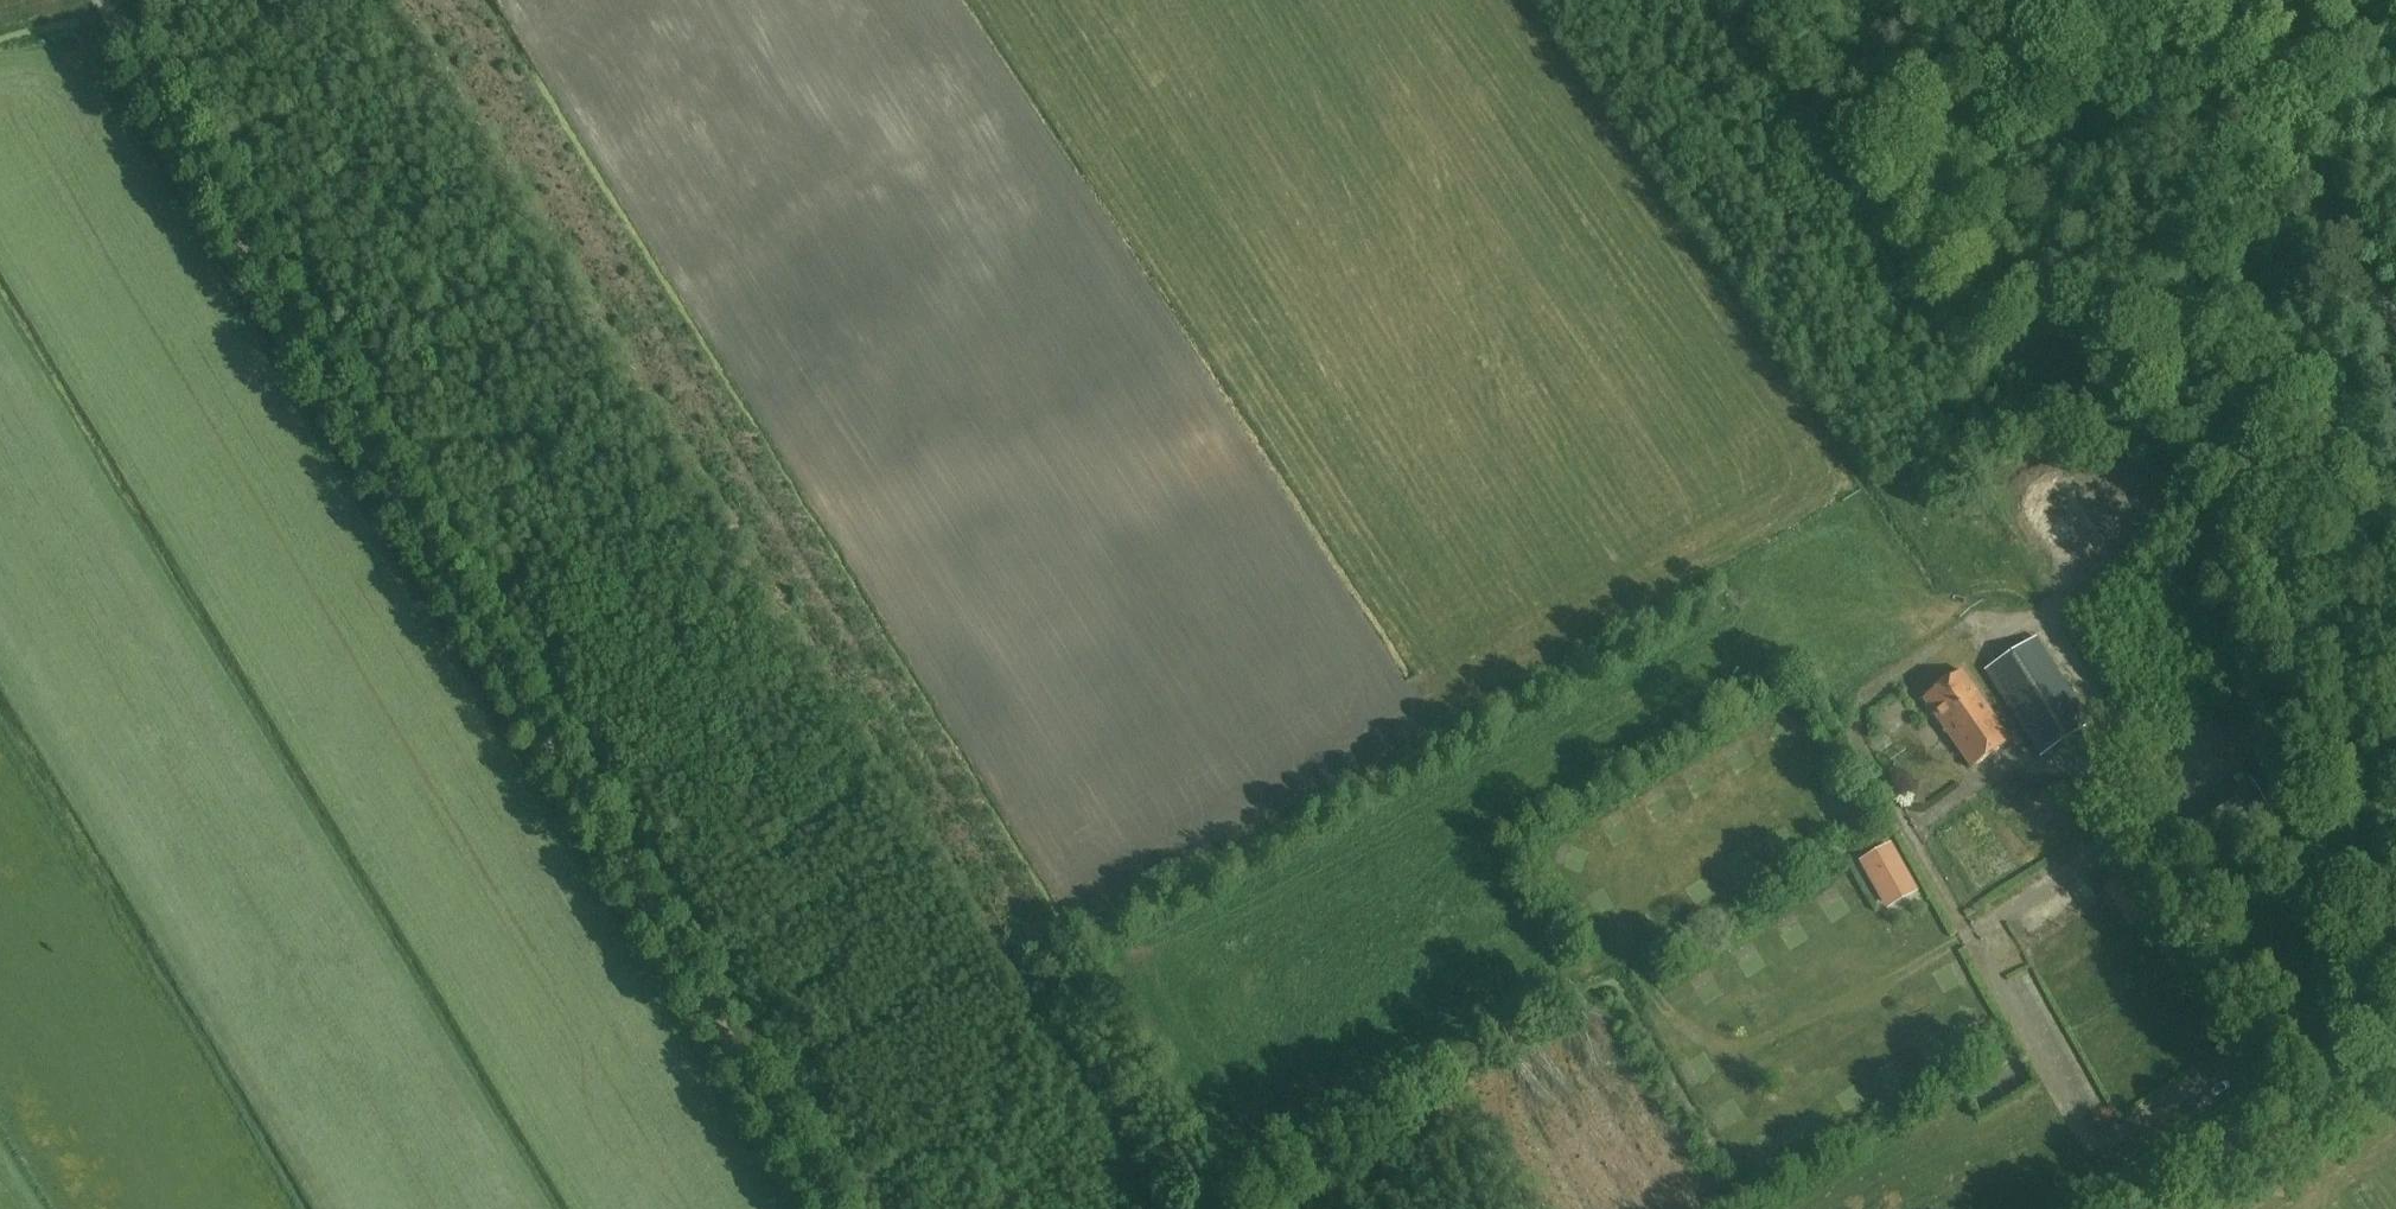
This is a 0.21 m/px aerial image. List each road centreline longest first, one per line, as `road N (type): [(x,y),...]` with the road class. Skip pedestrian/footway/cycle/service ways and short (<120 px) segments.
road 1 (unclassified): [(106,0),(834,1208)]
road 2 (unclassified): [(2138,0),(2395,320)]
road 3 (track): [(2326,1105),(2159,1208)]

